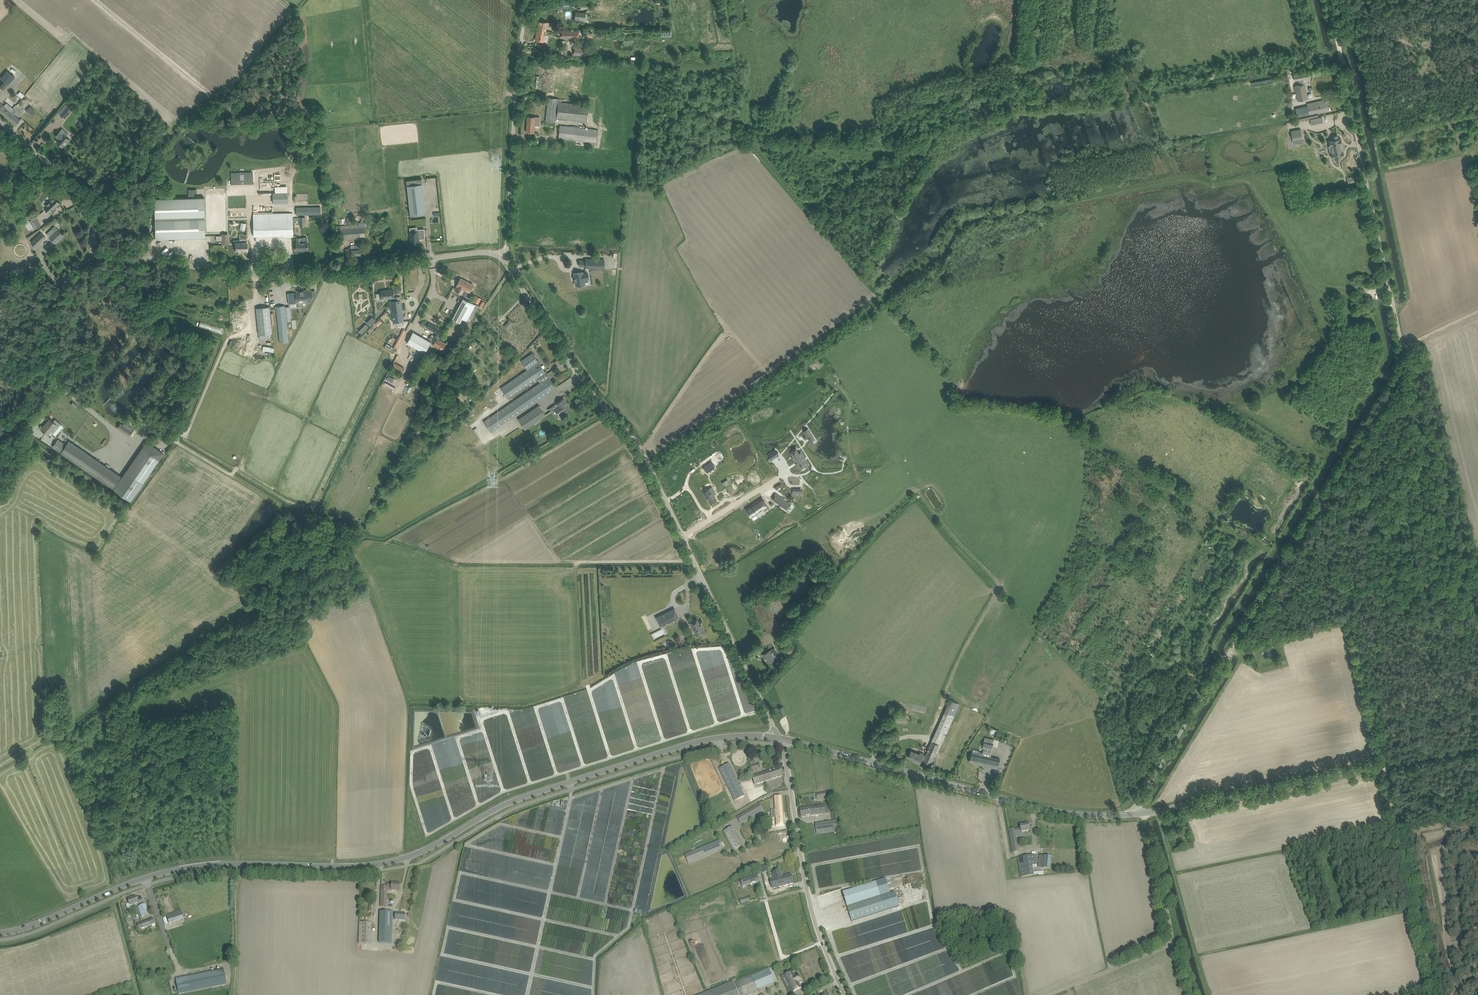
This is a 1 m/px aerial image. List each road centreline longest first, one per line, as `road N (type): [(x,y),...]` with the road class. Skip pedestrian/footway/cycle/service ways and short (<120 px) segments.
road 1 (unclassified): [(1131,815),(1403,365),(1346,75)]
road 2 (tertiary): [(0,933),(191,867),(343,866),(406,857),(508,803),(678,747),(731,736),(779,739)]
road 3 (unclassified): [(779,739),(643,454),(502,257)]
road 4 (track): [(1435,994),(1322,501)]
road 5 (track): [(1225,660),(1215,644),(1381,370),(1373,290)]
road 6 (unclassified): [(502,257),(484,252),(256,275),(93,254)]
road 7 (tertiary): [(1131,815),(1039,808),(779,739)]
road 8 (tertiary): [(1131,815),(1477,745)]
road 9 (track): [(1182,620),(1193,640),(1188,669),(1133,756),(1130,693),(1174,630)]
road 10 (track): [(1395,310),(1409,293),(1354,43),(1339,50)]
road 11 (unclassified): [(845,994),(814,920),(779,739)]
road 12 (unclassified): [(502,257),(519,37),(532,0)]
road 13 (track): [(931,779),(966,706),(953,675),(1001,587)]
road 14 (unclassified): [(0,432),(40,396),(53,298),(93,254)]
road 15 (track): [(1156,811),(1209,994)]
road 16 (track): [(1142,814),(1192,994)]
road 17 (unclassified): [(93,254),(90,197),(0,119)]
road 18 (track): [(1174,630),(1189,610),(1190,562),(1213,531),(1272,551)]
road 19 (track): [(838,388),(851,405),(855,479),(820,496),(809,486)]
road 20 (track): [(640,449),(726,332)]
road 21 (track): [(175,441),(189,430),(228,339),(255,334)]
road 22 (track): [(1051,994),(1168,945),(1172,933)]
road 23 (track): [(1477,803),(1417,815),(1399,826),(1436,865)]
road 24 (track): [(239,864),(235,994)]

